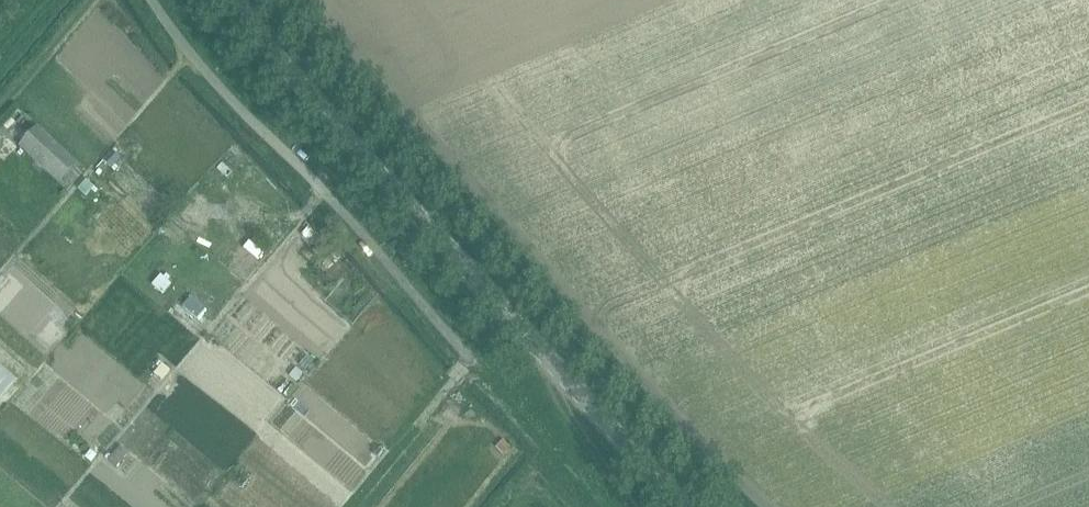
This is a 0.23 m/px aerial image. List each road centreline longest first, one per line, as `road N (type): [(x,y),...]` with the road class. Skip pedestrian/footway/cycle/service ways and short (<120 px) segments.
road 1 (tertiary): [(687,506),(413,211),(235,0)]
road 2 (track): [(464,356),(333,201),(193,58),(151,0)]
road 3 (track): [(554,365),(553,390),(634,506)]
road 4 (track): [(0,104),(89,0)]

